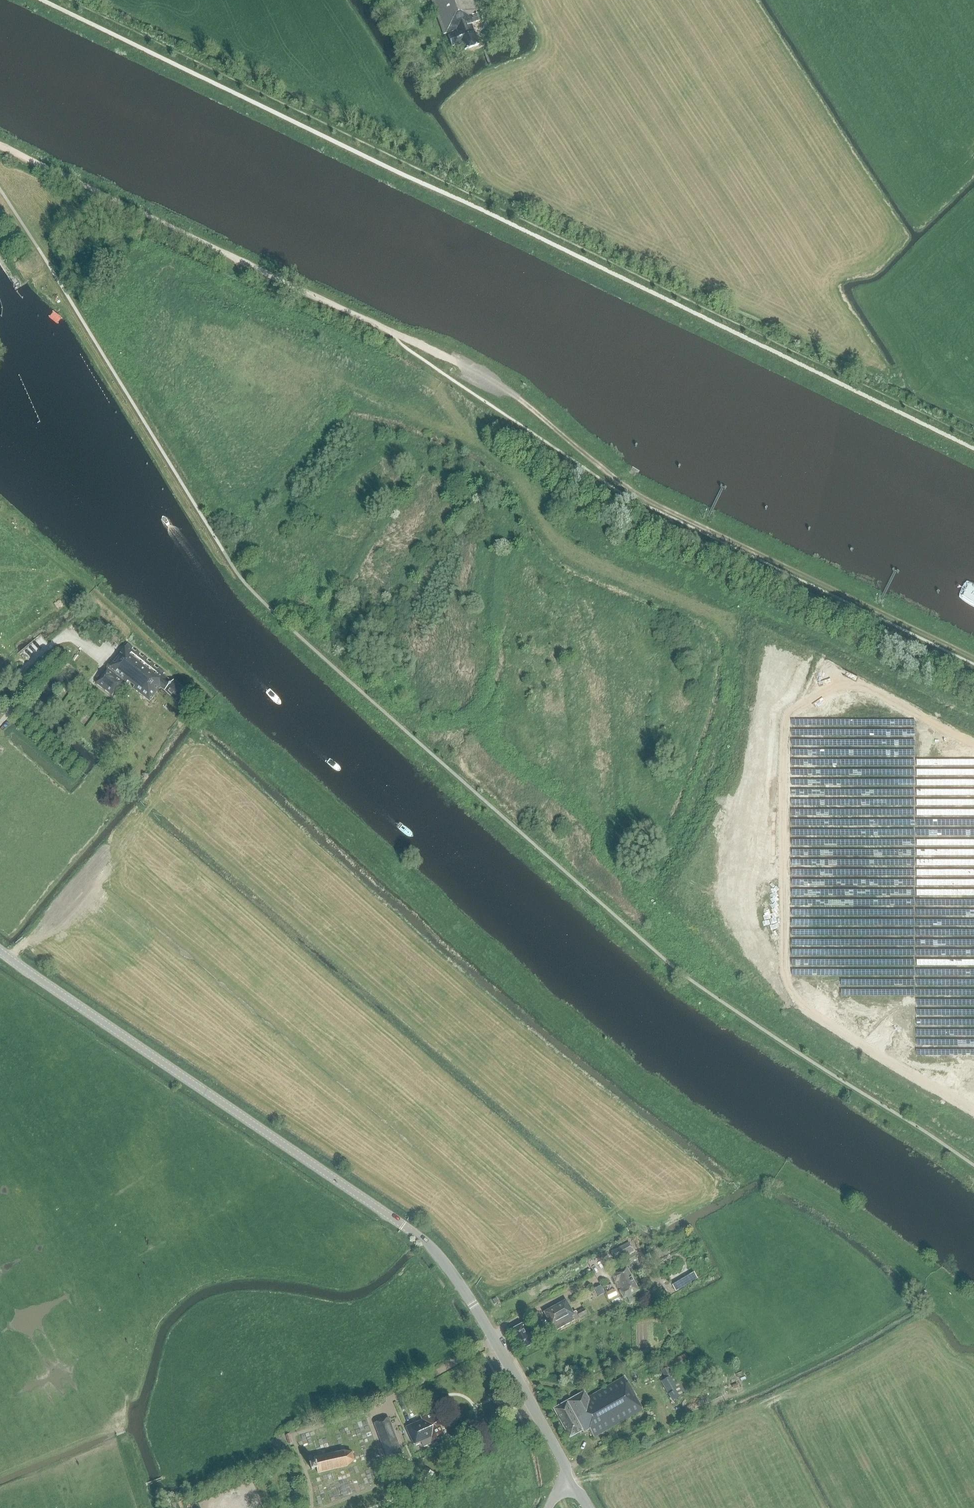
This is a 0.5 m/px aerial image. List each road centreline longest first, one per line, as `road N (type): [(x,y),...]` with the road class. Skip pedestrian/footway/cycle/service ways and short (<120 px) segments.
road 1 (track): [(0,146),(505,388),(639,496),(973,659)]
road 2 (tertiary): [(568,1484),(563,1462),(491,1334),(421,1238),(0,952)]
road 3 (track): [(716,618),(565,552),(543,529),(516,471),(469,436),(431,378),(429,349)]

